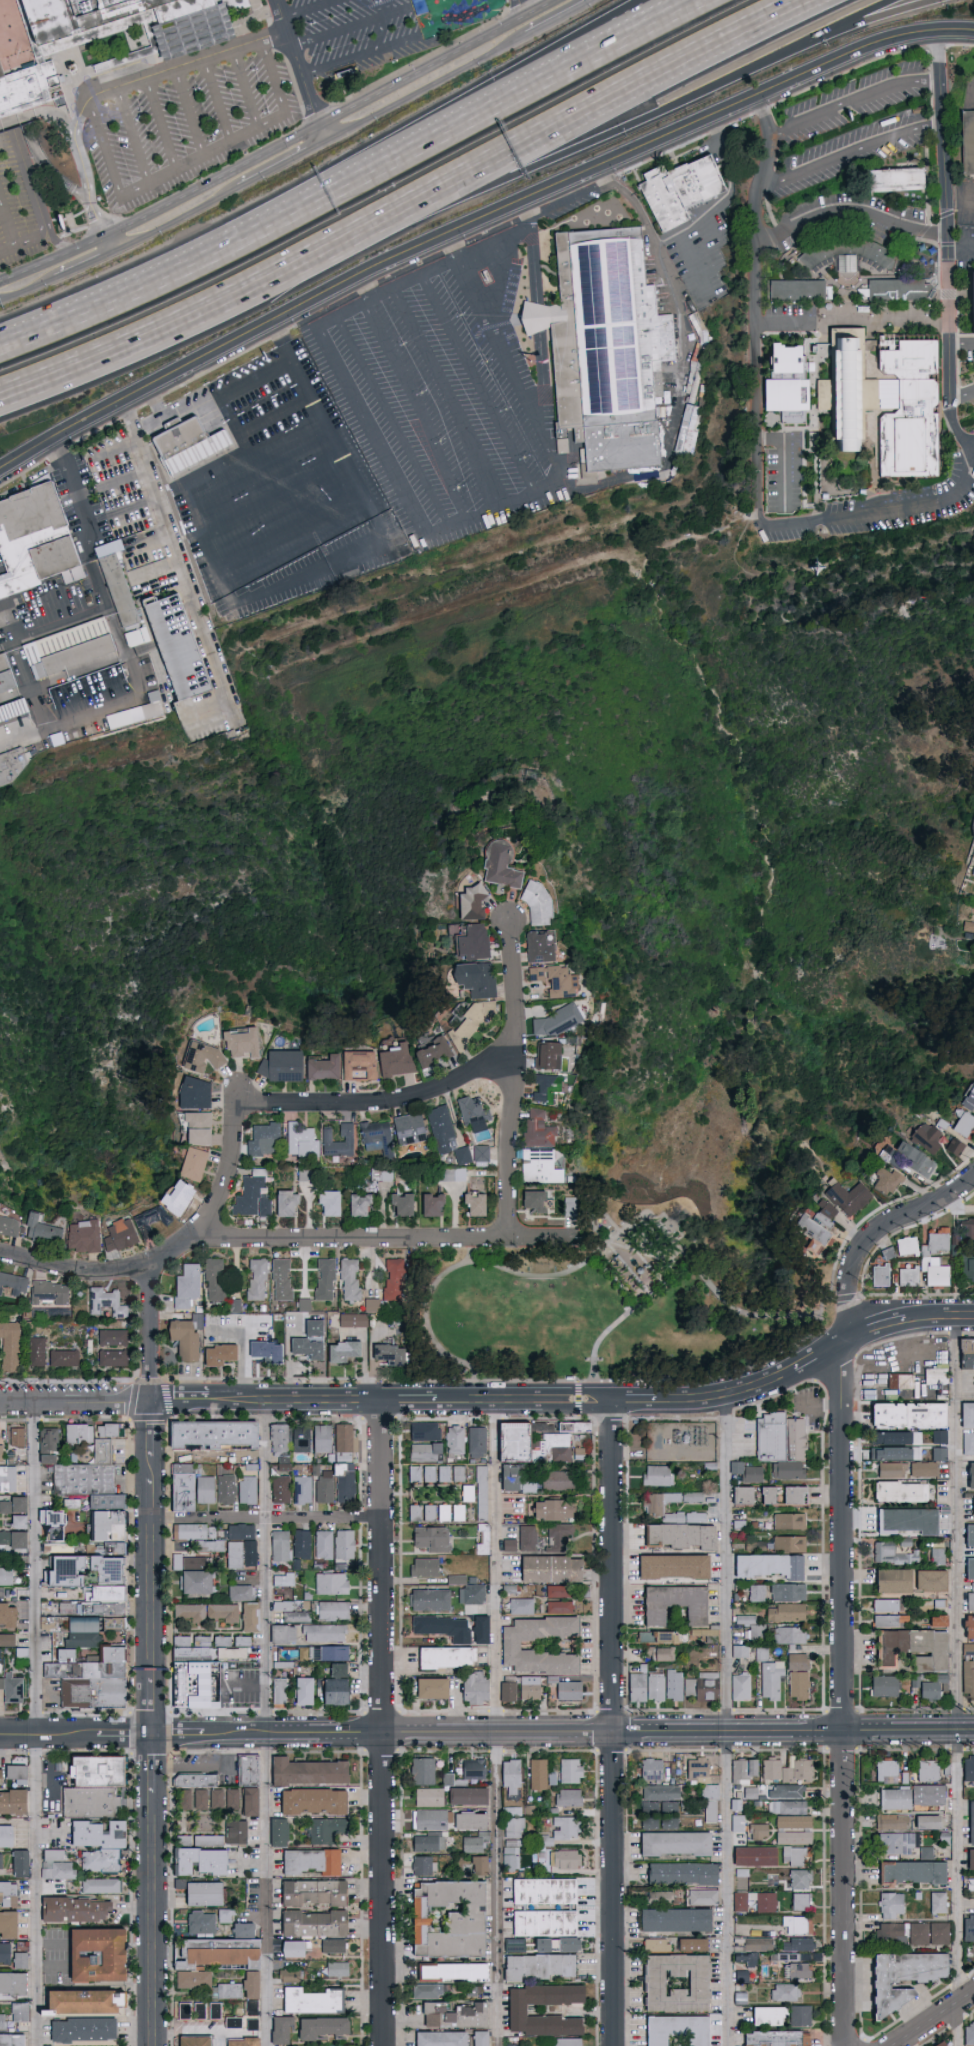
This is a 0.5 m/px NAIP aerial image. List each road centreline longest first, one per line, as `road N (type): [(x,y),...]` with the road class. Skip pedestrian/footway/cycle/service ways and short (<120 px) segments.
road 1 (tertiary): [(0,471),(556,185),(848,55),(907,37),(973,35)]
road 2 (tertiary): [(973,1733),(0,1738)]
road 3 (residential): [(843,2045),(834,1346)]
road 4 (residential): [(385,2045),(383,1401)]
road 5 (residential): [(615,2045),(615,1402)]
road 6 (residential): [(0,1255),(100,1271),(149,1260),(190,1239),(212,1209),(235,1104),(394,1099),(512,1052)]
road 7 (motorway): [(517,92),(221,249),(0,345)]
road 8 (motorway): [(314,249),(542,161),(768,57)]
road 9 (residential): [(190,1239),(560,1235)]
road 10 (tertiary): [(317,125),(108,235),(0,281)]
road 11 (motorway): [(0,391),(208,304),(314,249)]
road 12 (motorway): [(500,150),(791,0)]
road 13 (residential): [(503,1235),(515,1010),(506,917)]
road 14 (tertiary): [(550,0),(317,125)]
road 15 (secondary): [(153,2045),(151,1793)]
road 16 (residential): [(152,1524),(384,1522)]
road 17 (tertiary): [(324,144),(523,30)]
road 18 (residential): [(855,1335),(847,1273),(858,1247),(890,1218),(946,1196),(973,1174)]
road 19 (motorway): [(314,249),(500,150)]
road 20 (motorway): [(694,0),(517,92)]
road 21 (secondary): [(437,1401),(615,1402)]
road 22 (secondary): [(212,1403),(383,1401)]
road 23 (motorway): [(768,57),(927,0)]
road 24 (motorway): [(642,0),(517,92)]
road 25 (residential): [(0,1403),(152,1404)]
road 26 (secondary): [(151,1676),(152,1524)]
road 27 (secondary): [(657,1399),(728,1393),(797,1367)]
road 28 (residential): [(152,1404),(149,1260)]
road 29 (tertiary): [(114,250),(240,189)]
road 30 (motorway): [(768,57),(885,0)]

